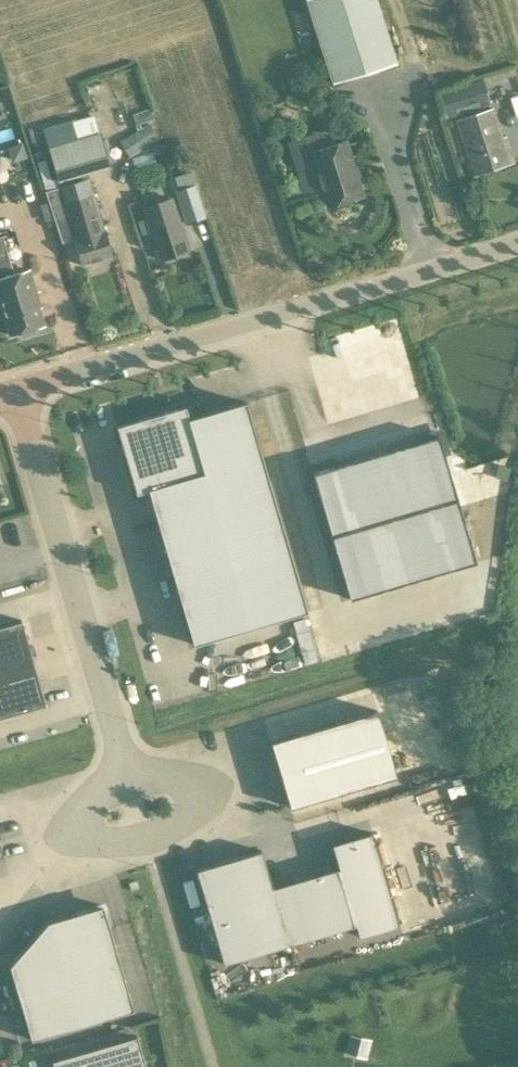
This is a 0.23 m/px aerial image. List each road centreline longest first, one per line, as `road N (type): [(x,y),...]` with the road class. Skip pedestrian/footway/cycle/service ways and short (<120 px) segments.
road 1 (unclassified): [(17,392),(517,243)]
road 2 (unclassified): [(17,392),(128,780)]
road 3 (unclassified): [(128,780),(79,807),(73,822),(86,847),(147,844),(206,805),(198,782),(185,775),(148,777)]

